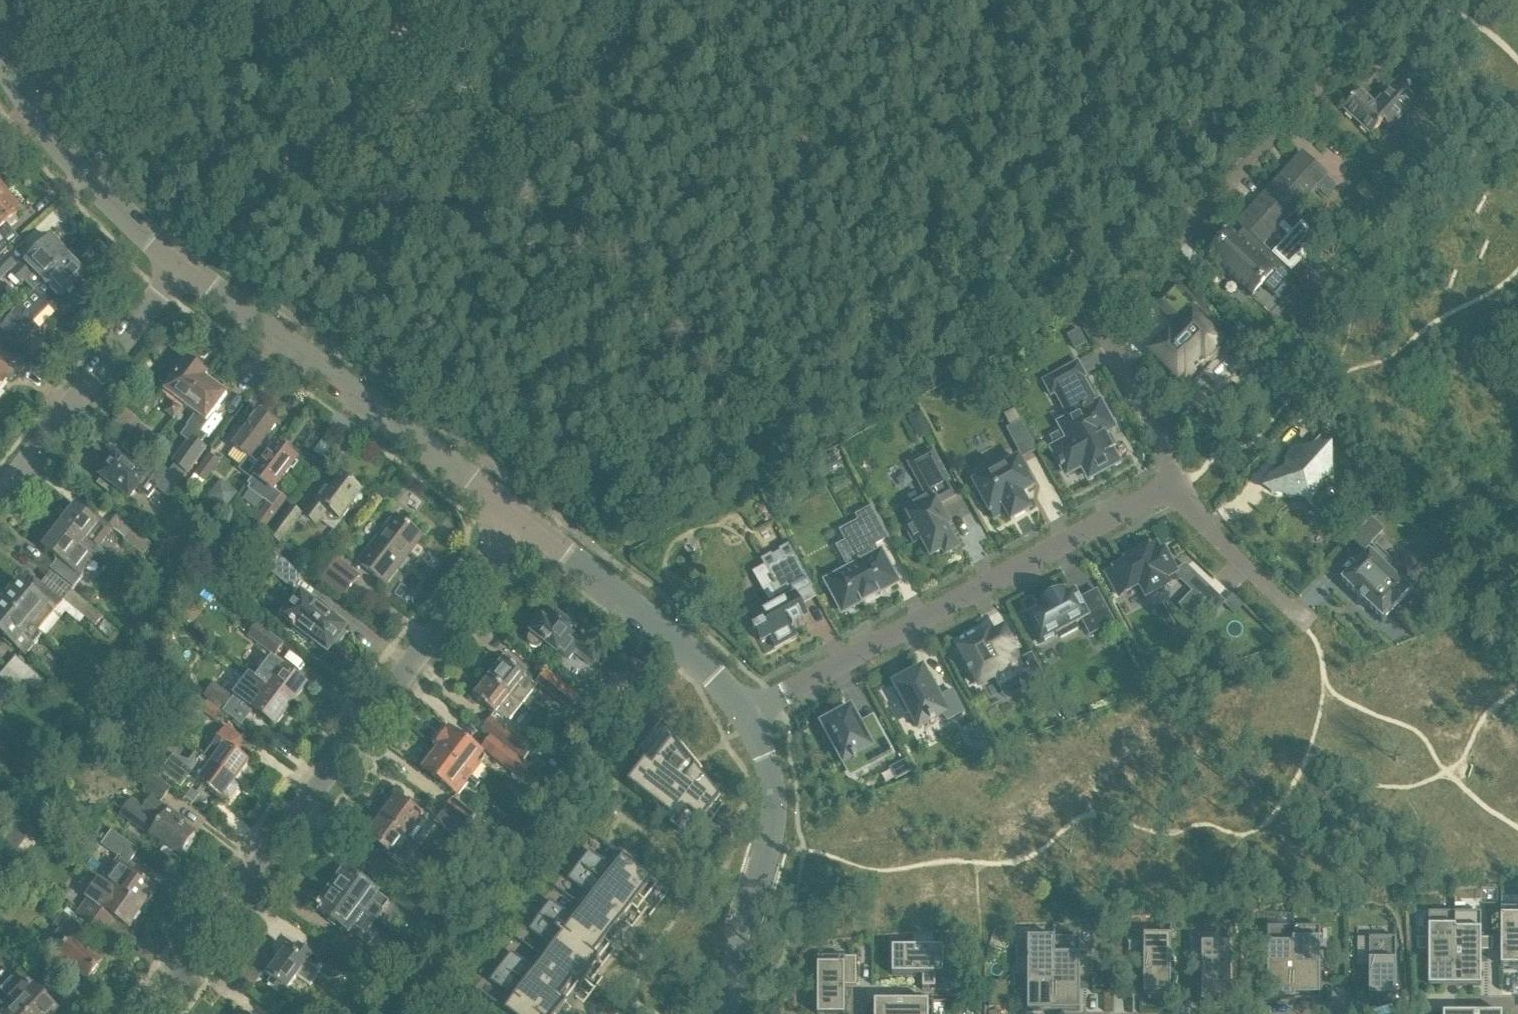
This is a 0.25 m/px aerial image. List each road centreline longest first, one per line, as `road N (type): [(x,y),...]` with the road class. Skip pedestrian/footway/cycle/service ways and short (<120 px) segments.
road 1 (residential): [(143,1013),(524,521)]
road 2 (residential): [(1362,35),(1102,325),(1179,482)]
road 3 (residential): [(750,713),(1179,482)]
road 4 (tertiary): [(524,521),(186,267)]
road 5 (tertiary): [(750,713),(695,650),(524,521)]
road 6 (residential): [(186,267),(0,496)]
road 7 (tertiary): [(186,267),(72,173),(0,70)]
road 8 (tertiary): [(750,713),(778,795),(778,827),(748,911)]
road 9 (residential): [(1179,482),(1200,520),(1305,622)]

